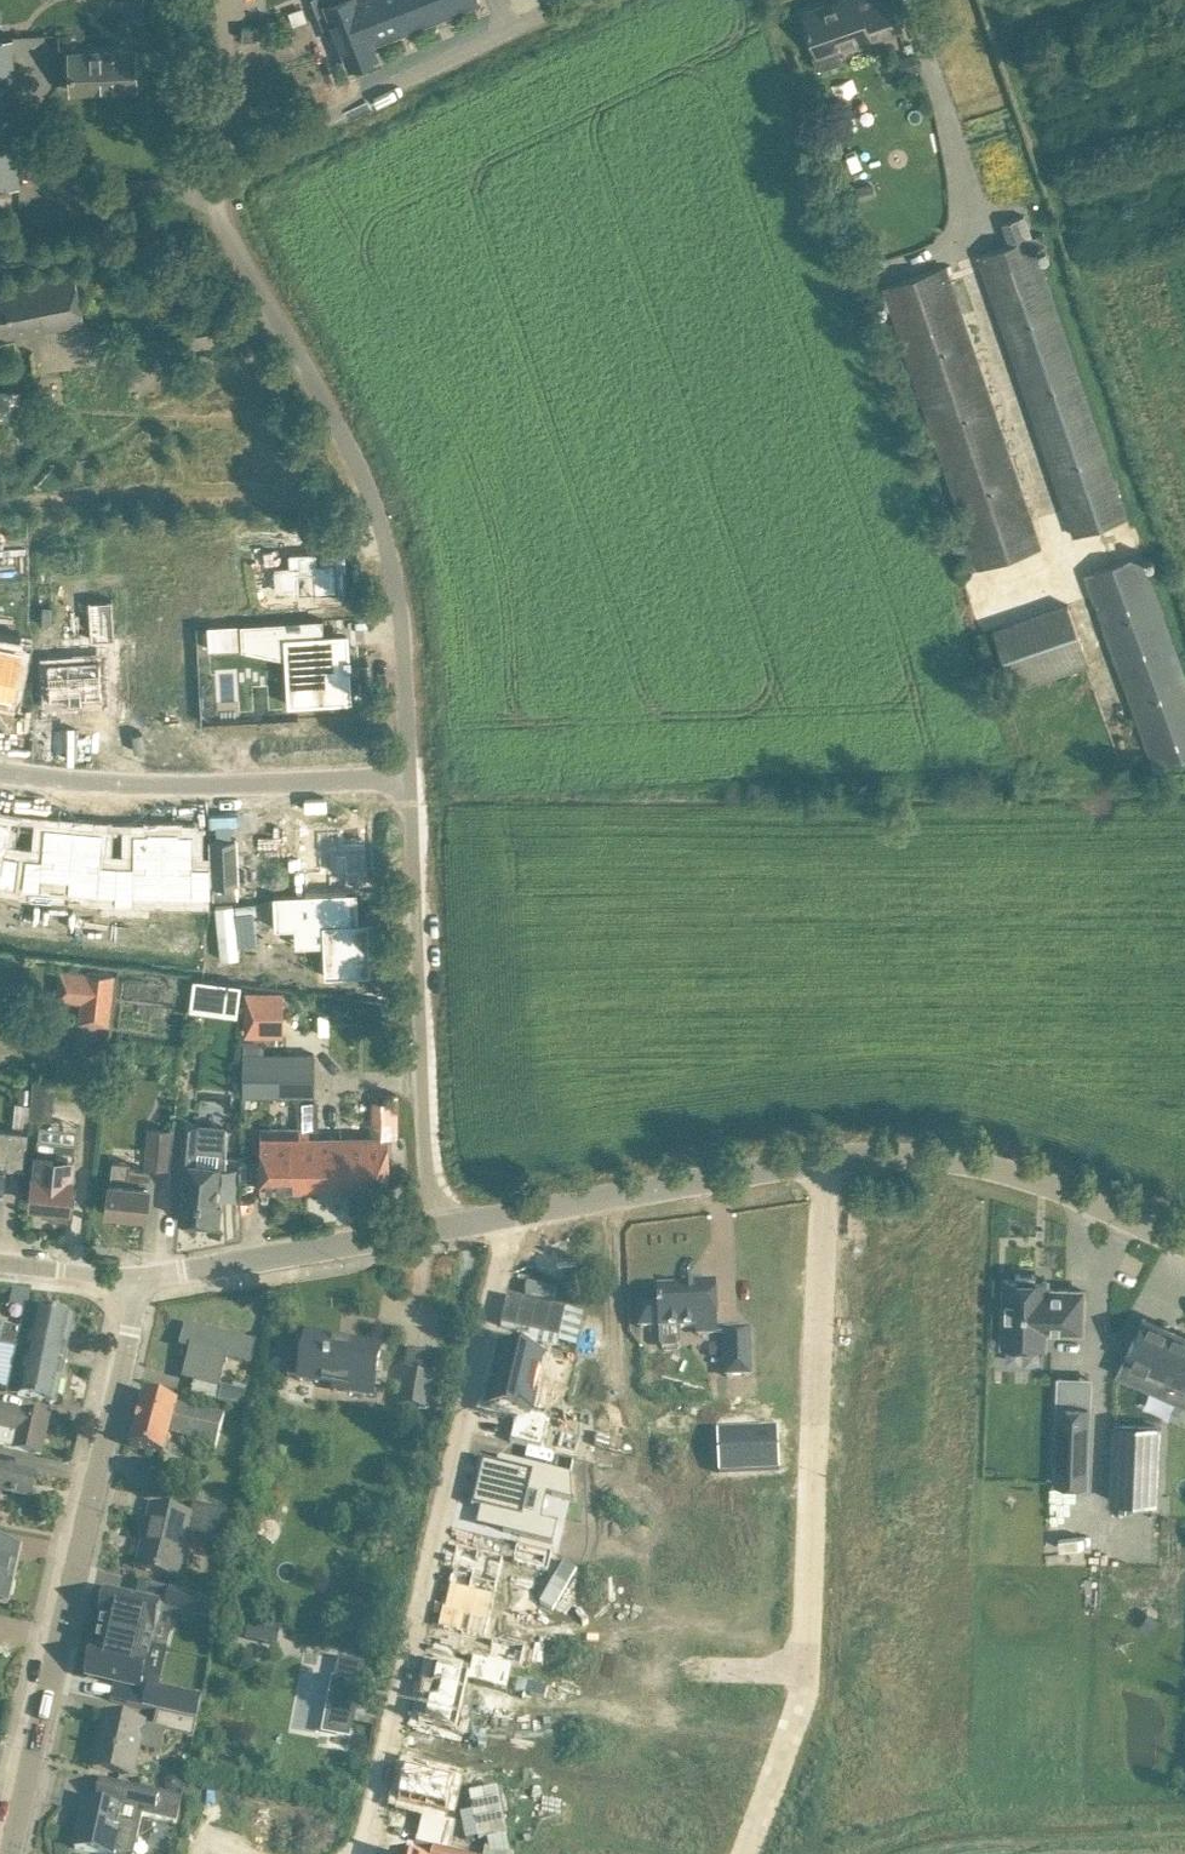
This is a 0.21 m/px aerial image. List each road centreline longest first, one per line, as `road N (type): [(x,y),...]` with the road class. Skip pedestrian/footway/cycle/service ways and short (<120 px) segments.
road 1 (unclassified): [(410,773),(388,557),(353,459),(212,210),(241,163),(583,0)]
road 2 (residential): [(745,1853),(802,1686),(833,1154)]
road 3 (residential): [(494,1216),(495,1276),(365,1853)]
road 4 (residential): [(9,1853),(139,1280)]
road 5 (unclassified): [(434,1228),(415,1018),(410,773)]
road 6 (residential): [(410,773),(151,792),(0,773)]
road 7 (unclassified): [(833,1154),(941,1154),(1018,1176),(1184,1248)]
road 8 (unclassified): [(494,1216),(833,1154)]
road 9 (residential): [(139,1280),(434,1228)]
road 10 (residential): [(139,1280),(0,1267)]

